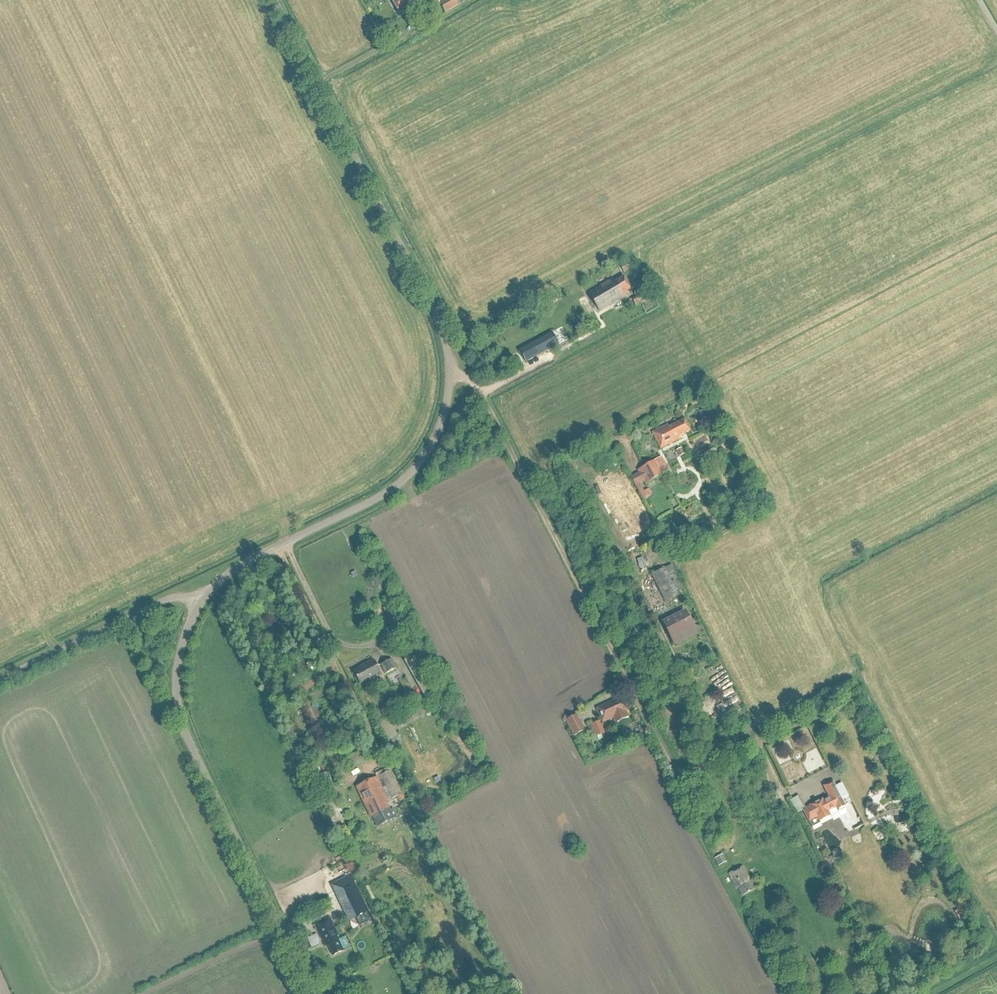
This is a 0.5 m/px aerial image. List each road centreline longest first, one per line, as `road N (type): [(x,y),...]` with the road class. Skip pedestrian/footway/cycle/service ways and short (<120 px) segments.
road 1 (unclassified): [(203,601),(245,563),(404,479),(432,443),(449,384),(437,319),(273,0)]
road 2 (unclassified): [(312,993),(182,722),(178,657),(203,601)]
road 3 (unclassified): [(203,601),(167,599),(0,678)]

